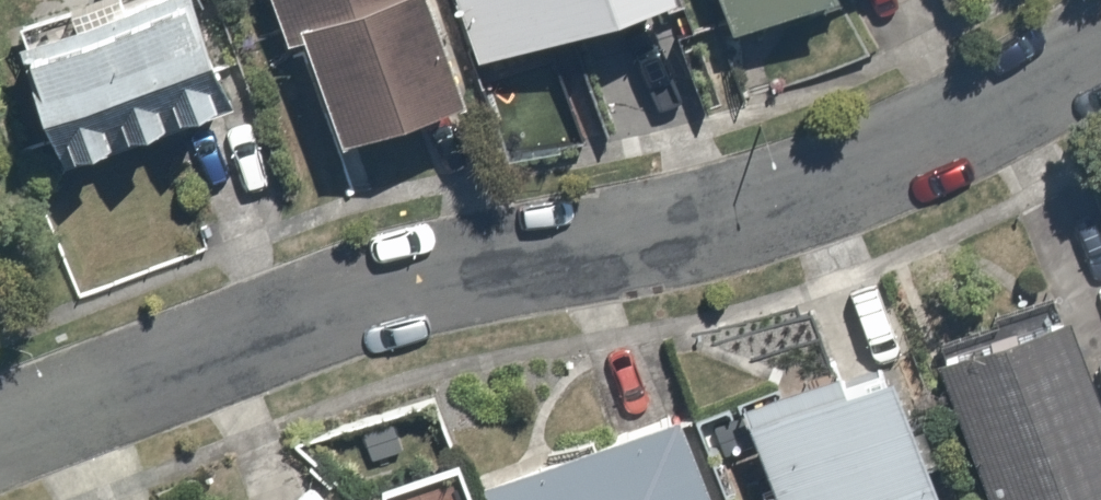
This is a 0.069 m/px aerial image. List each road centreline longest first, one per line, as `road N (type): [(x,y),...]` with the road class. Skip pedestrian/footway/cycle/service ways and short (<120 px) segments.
road 1 (residential): [(0,443),(463,274),(736,224),(1100,41)]

